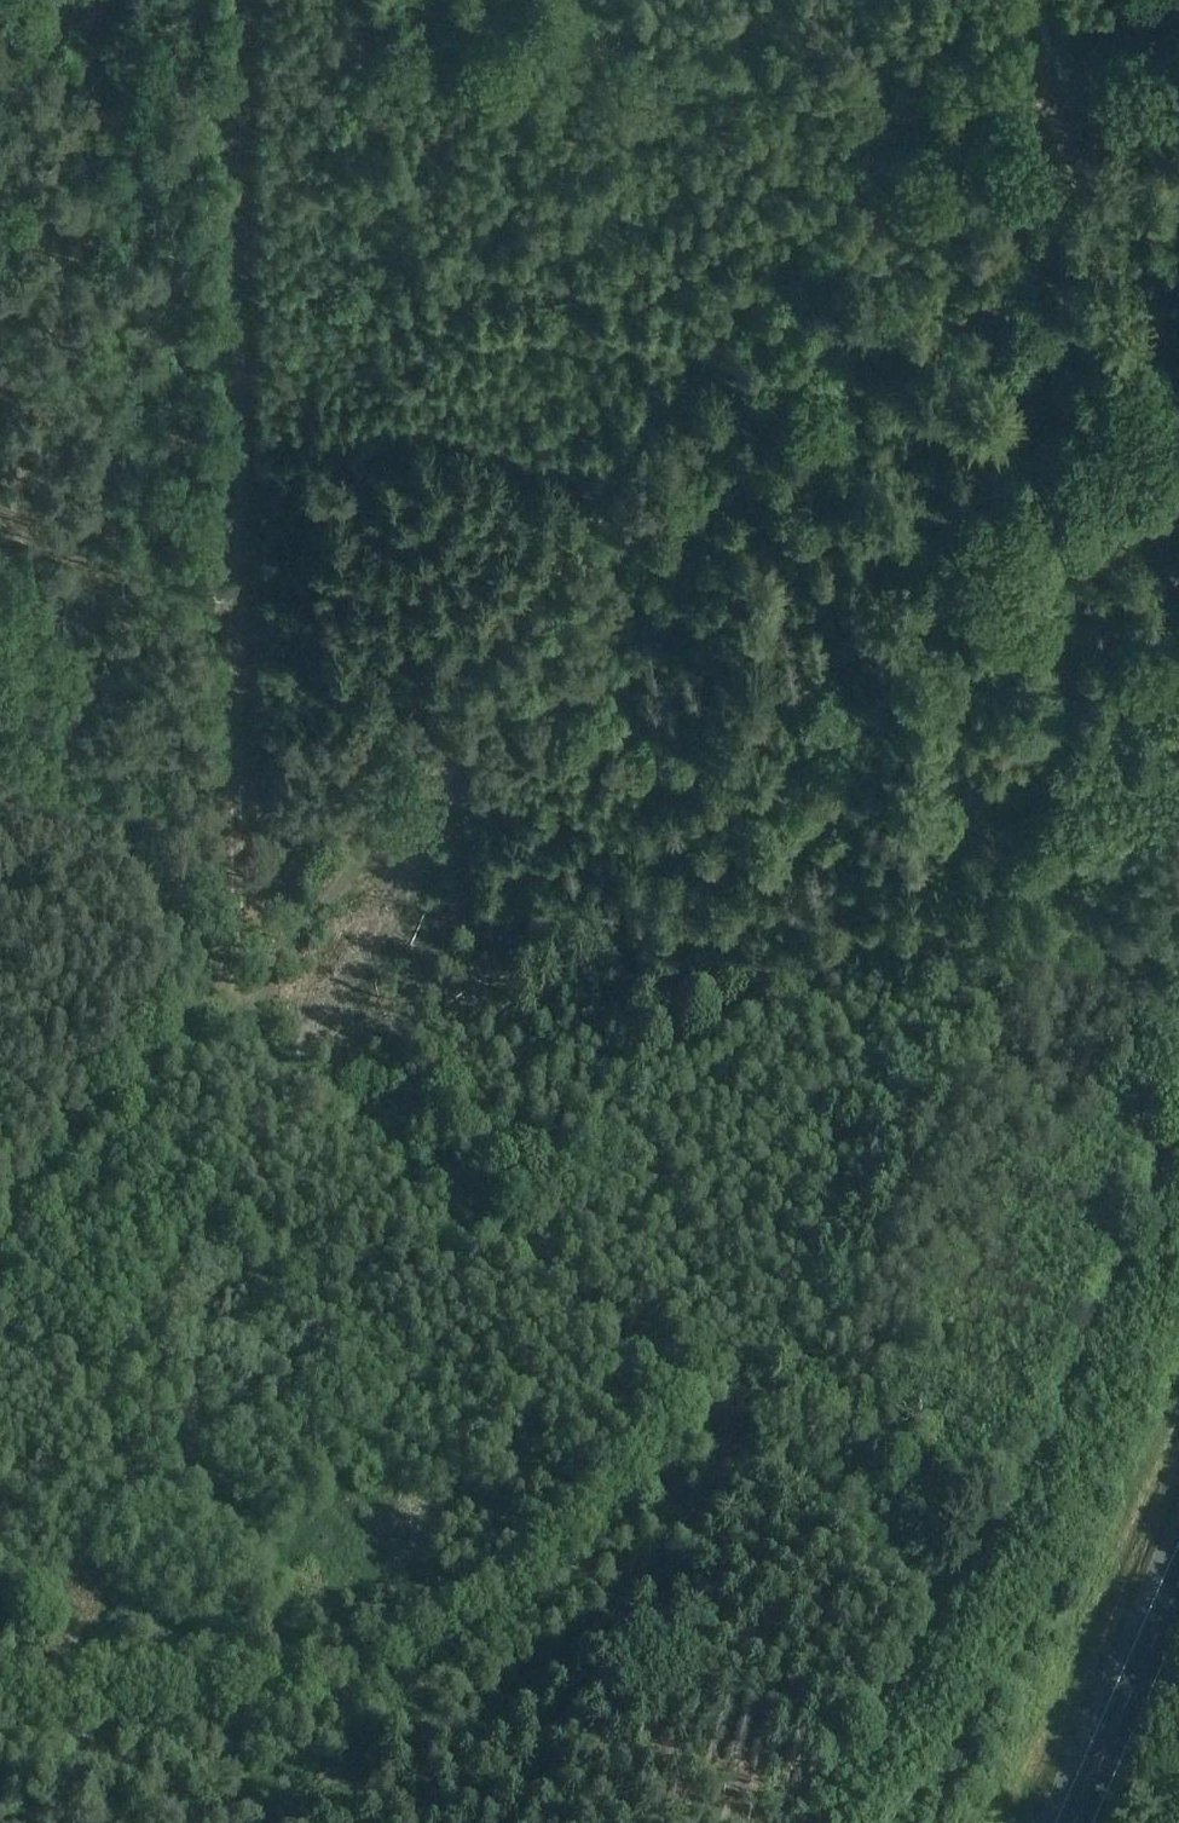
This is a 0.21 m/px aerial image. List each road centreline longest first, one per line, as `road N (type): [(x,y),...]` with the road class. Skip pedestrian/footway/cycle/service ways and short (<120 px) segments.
road 1 (track): [(233,958),(247,0)]
road 2 (track): [(215,984),(0,653)]
road 3 (track): [(233,958),(0,1250)]
road 4 (motorway): [(1178,1585),(1074,1822)]

